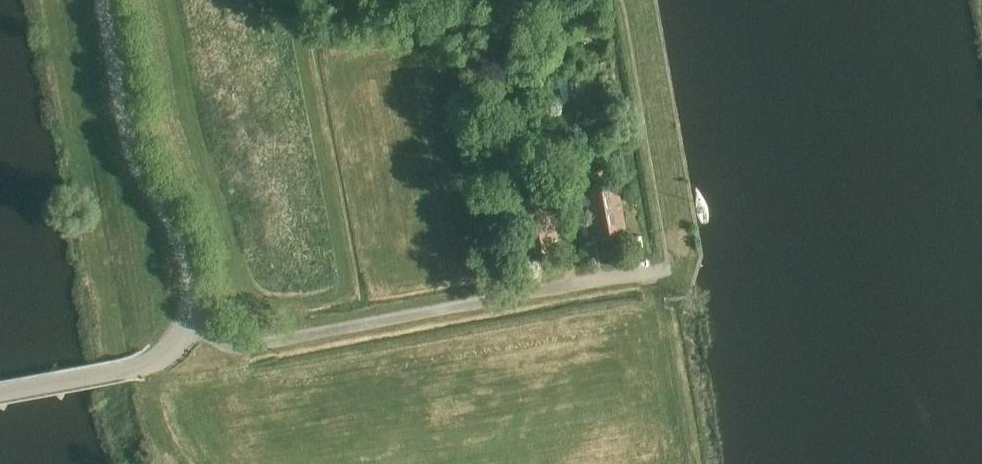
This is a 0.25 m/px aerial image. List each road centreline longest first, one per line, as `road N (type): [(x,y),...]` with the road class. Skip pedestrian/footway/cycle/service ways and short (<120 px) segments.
road 1 (residential): [(187,323),(220,340),(251,344),(669,268)]
road 2 (unclassified): [(187,323),(188,255),(127,126),(103,0)]
road 3 (unclassified): [(0,392),(151,364),(187,323)]

